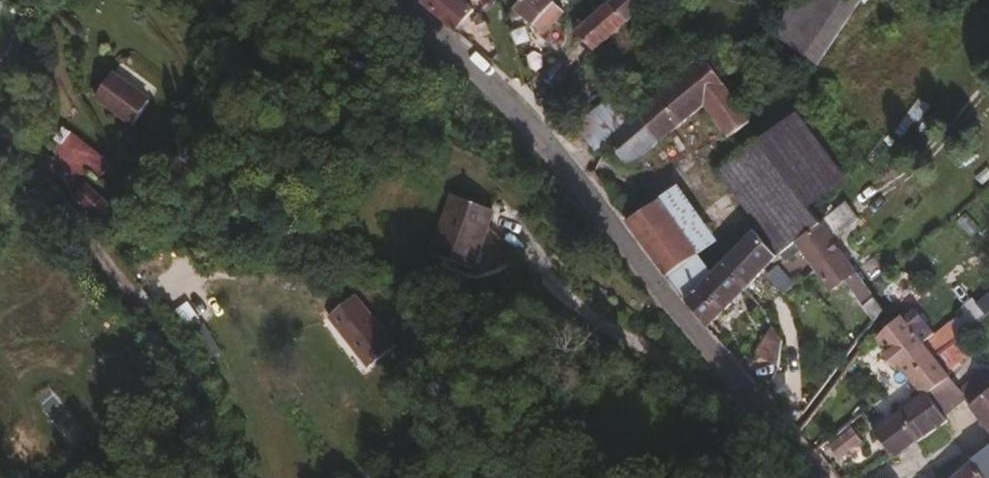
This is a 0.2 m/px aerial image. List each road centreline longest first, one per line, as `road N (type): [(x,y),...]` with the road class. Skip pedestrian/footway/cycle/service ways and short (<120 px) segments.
road 1 (track): [(95,264),(156,236),(315,249),(753,415)]
road 2 (residential): [(392,0),(511,102),(800,477)]
road 3 (track): [(0,146),(25,162),(180,386),(221,477)]

